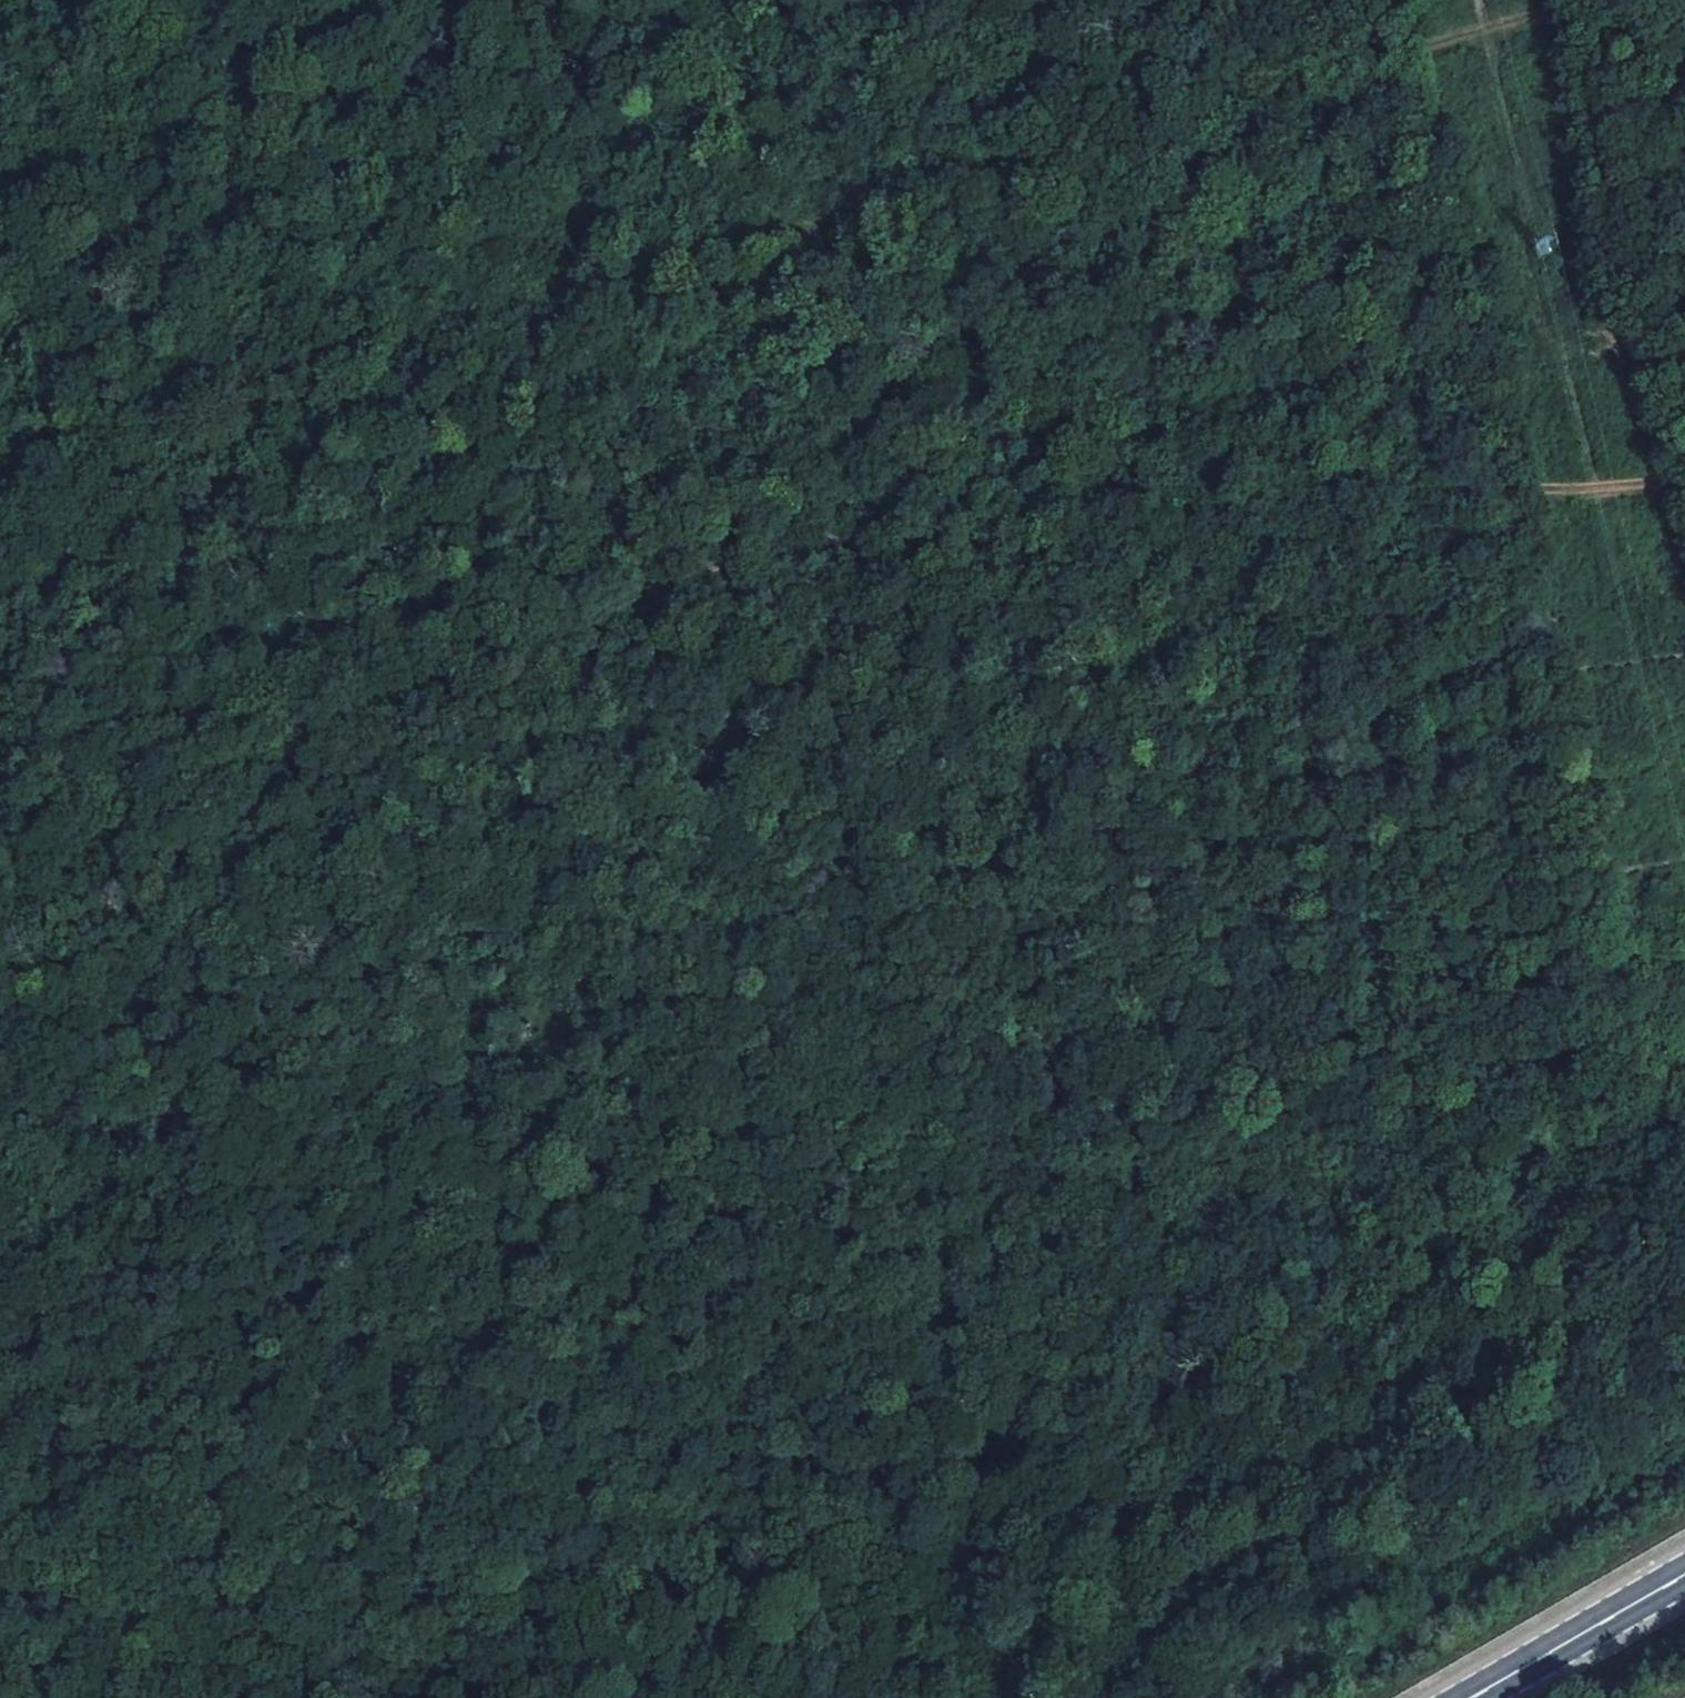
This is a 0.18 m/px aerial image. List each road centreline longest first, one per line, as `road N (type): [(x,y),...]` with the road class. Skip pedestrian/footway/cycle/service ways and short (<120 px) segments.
road 1 (secondary): [(1471,1697),(1684,1575)]

